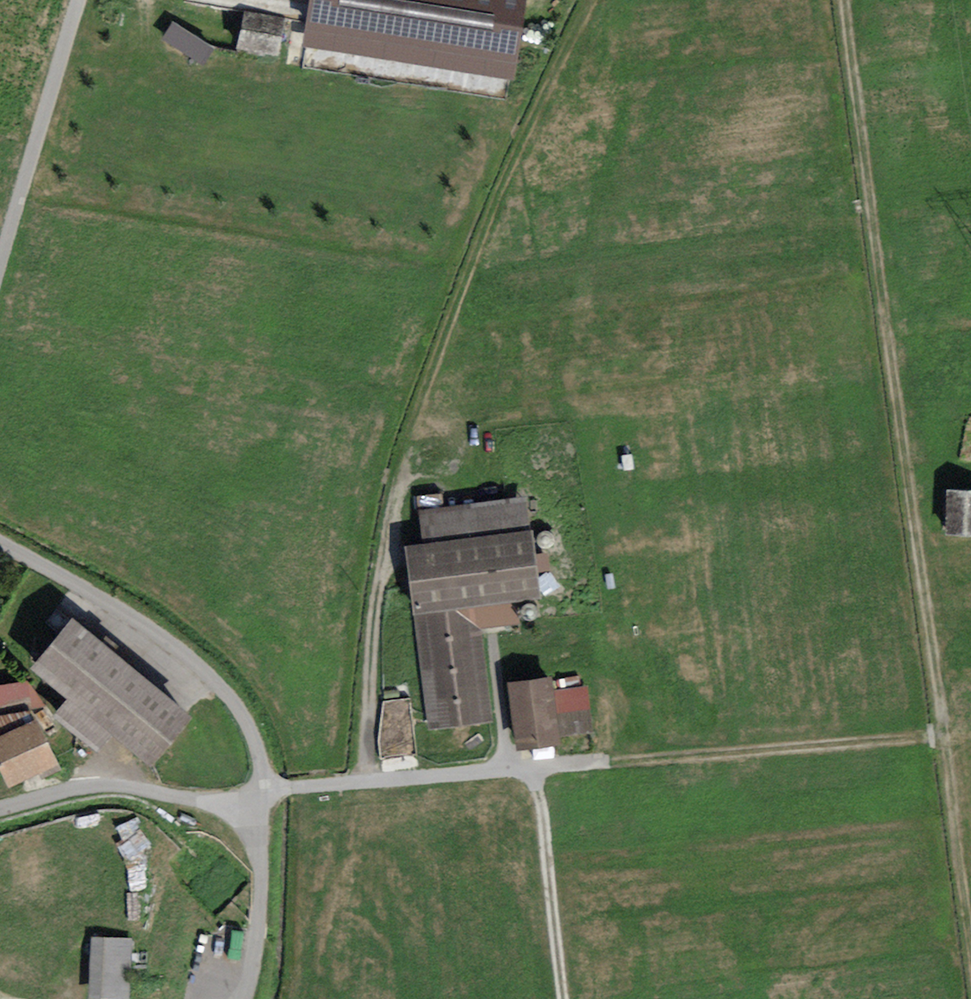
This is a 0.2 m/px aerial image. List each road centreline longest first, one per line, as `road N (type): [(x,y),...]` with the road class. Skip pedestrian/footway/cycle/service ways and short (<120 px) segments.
road 1 (track): [(844,0),(970,937)]
road 2 (track): [(365,781),(373,622),(398,477),(472,264),(594,0)]
road 3 (track): [(259,799),(310,786),(944,736)]
road 4 (unclassified): [(0,543),(129,615),(216,684),(249,728),(259,799)]
road 5 (unclassified): [(78,0),(0,261)]
road 6 (residential): [(259,799),(228,802),(109,785),(0,809)]
road 7 (track): [(532,769),(564,998)]
road 8 (unclassified): [(259,799),(262,901),(240,998)]

